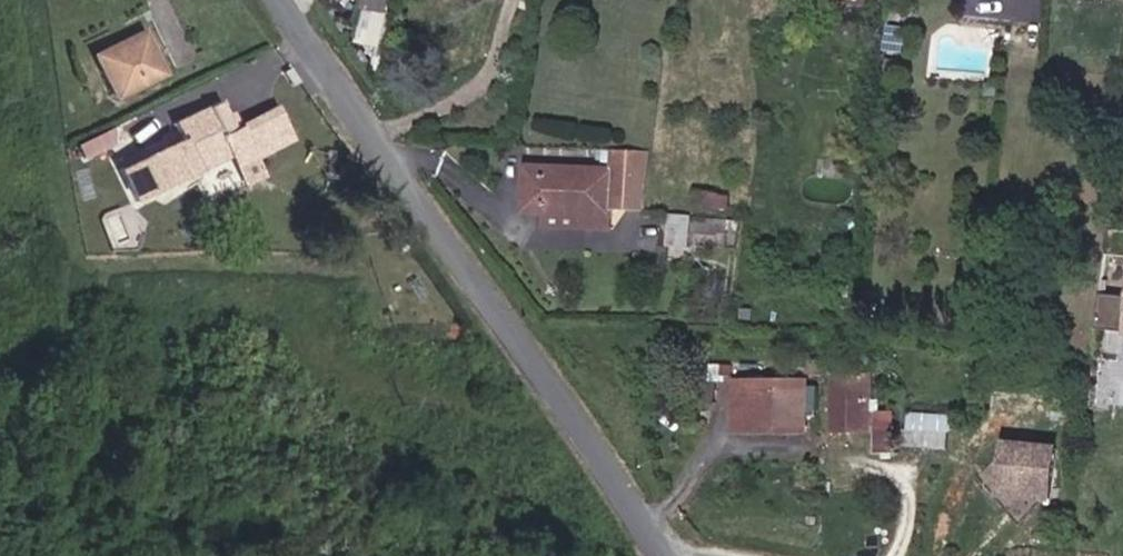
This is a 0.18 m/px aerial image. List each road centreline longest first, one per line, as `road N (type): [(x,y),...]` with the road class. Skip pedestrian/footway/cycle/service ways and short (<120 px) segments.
road 1 (tertiary): [(668,555),(275,0)]

